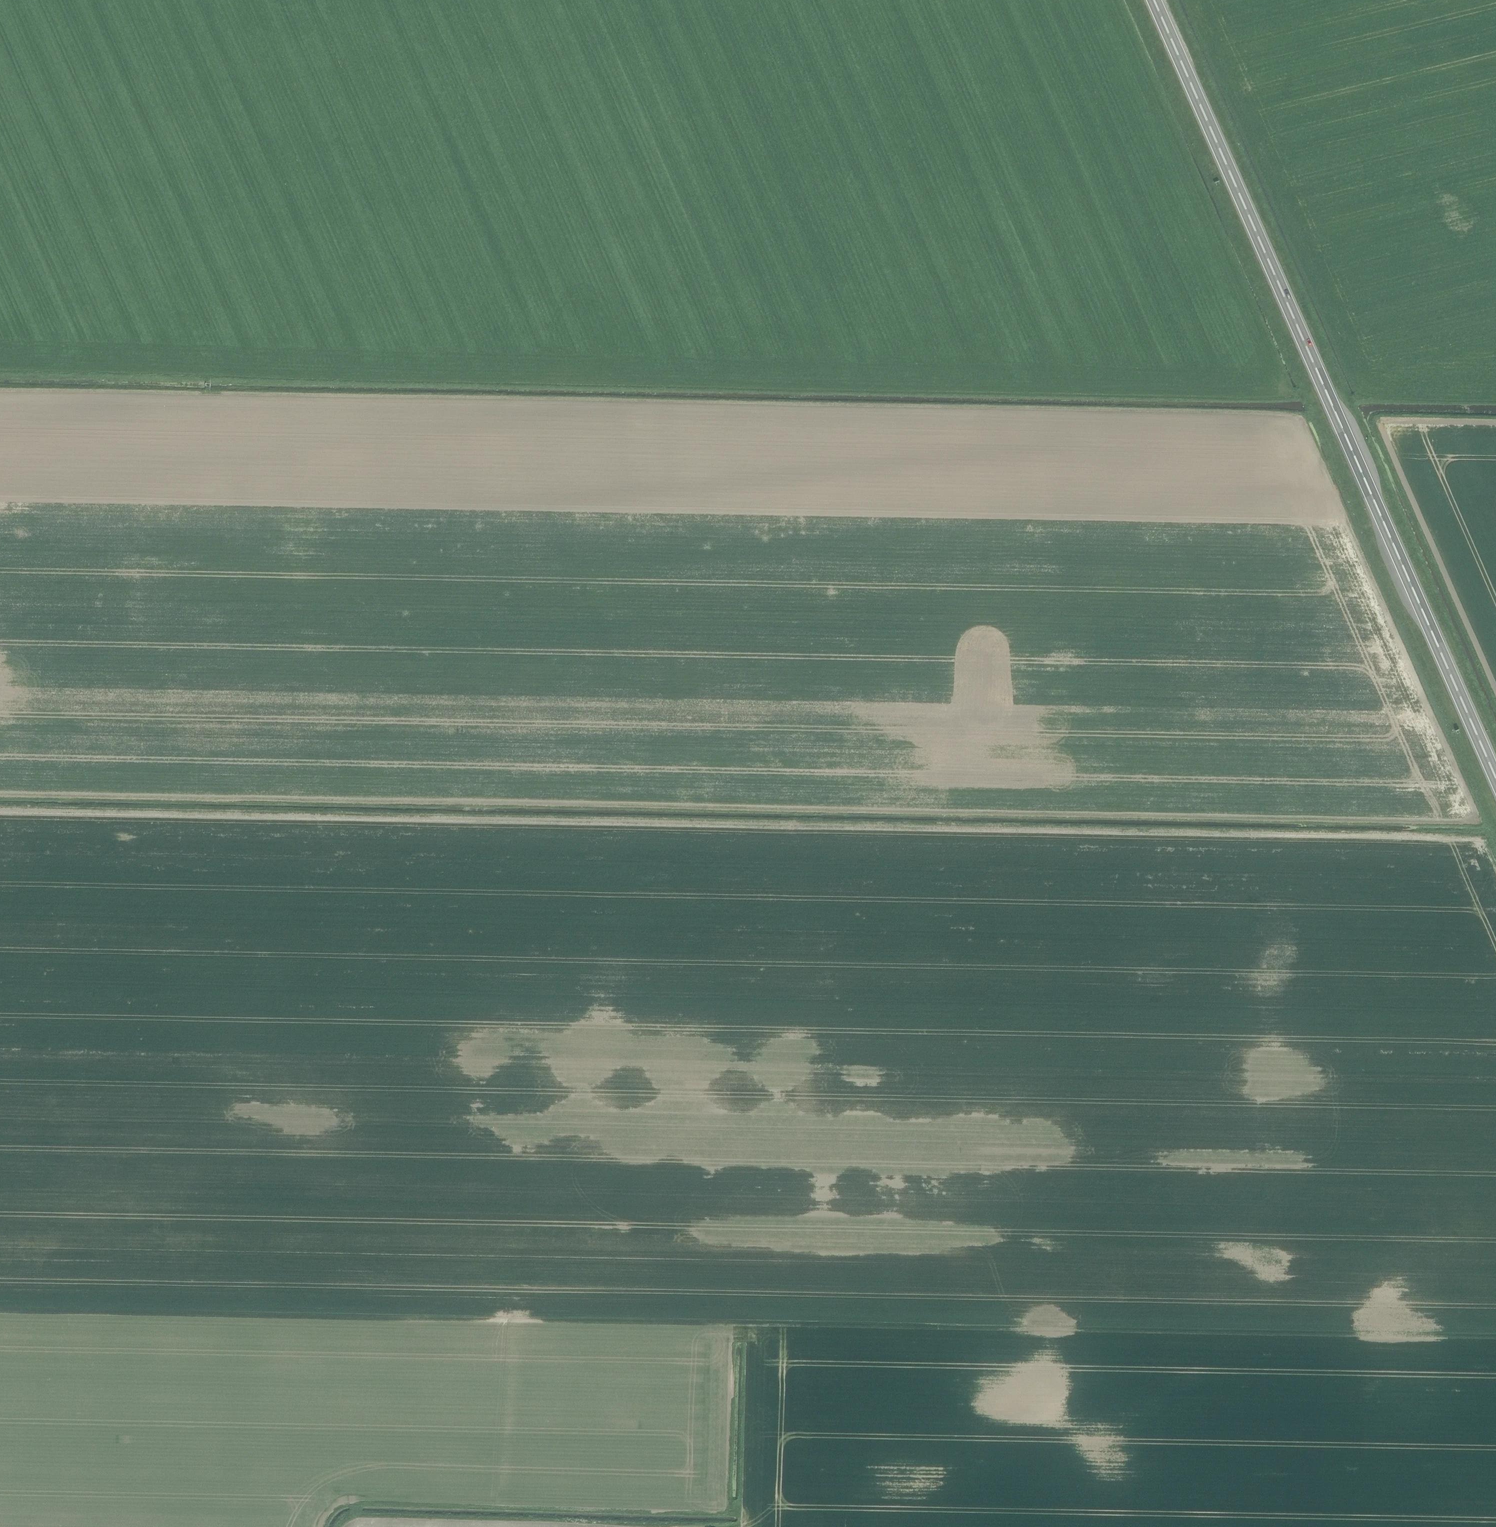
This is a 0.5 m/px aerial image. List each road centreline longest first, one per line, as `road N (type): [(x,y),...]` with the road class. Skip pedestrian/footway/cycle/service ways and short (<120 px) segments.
road 1 (trunk): [(1495,777),(1154,0)]

